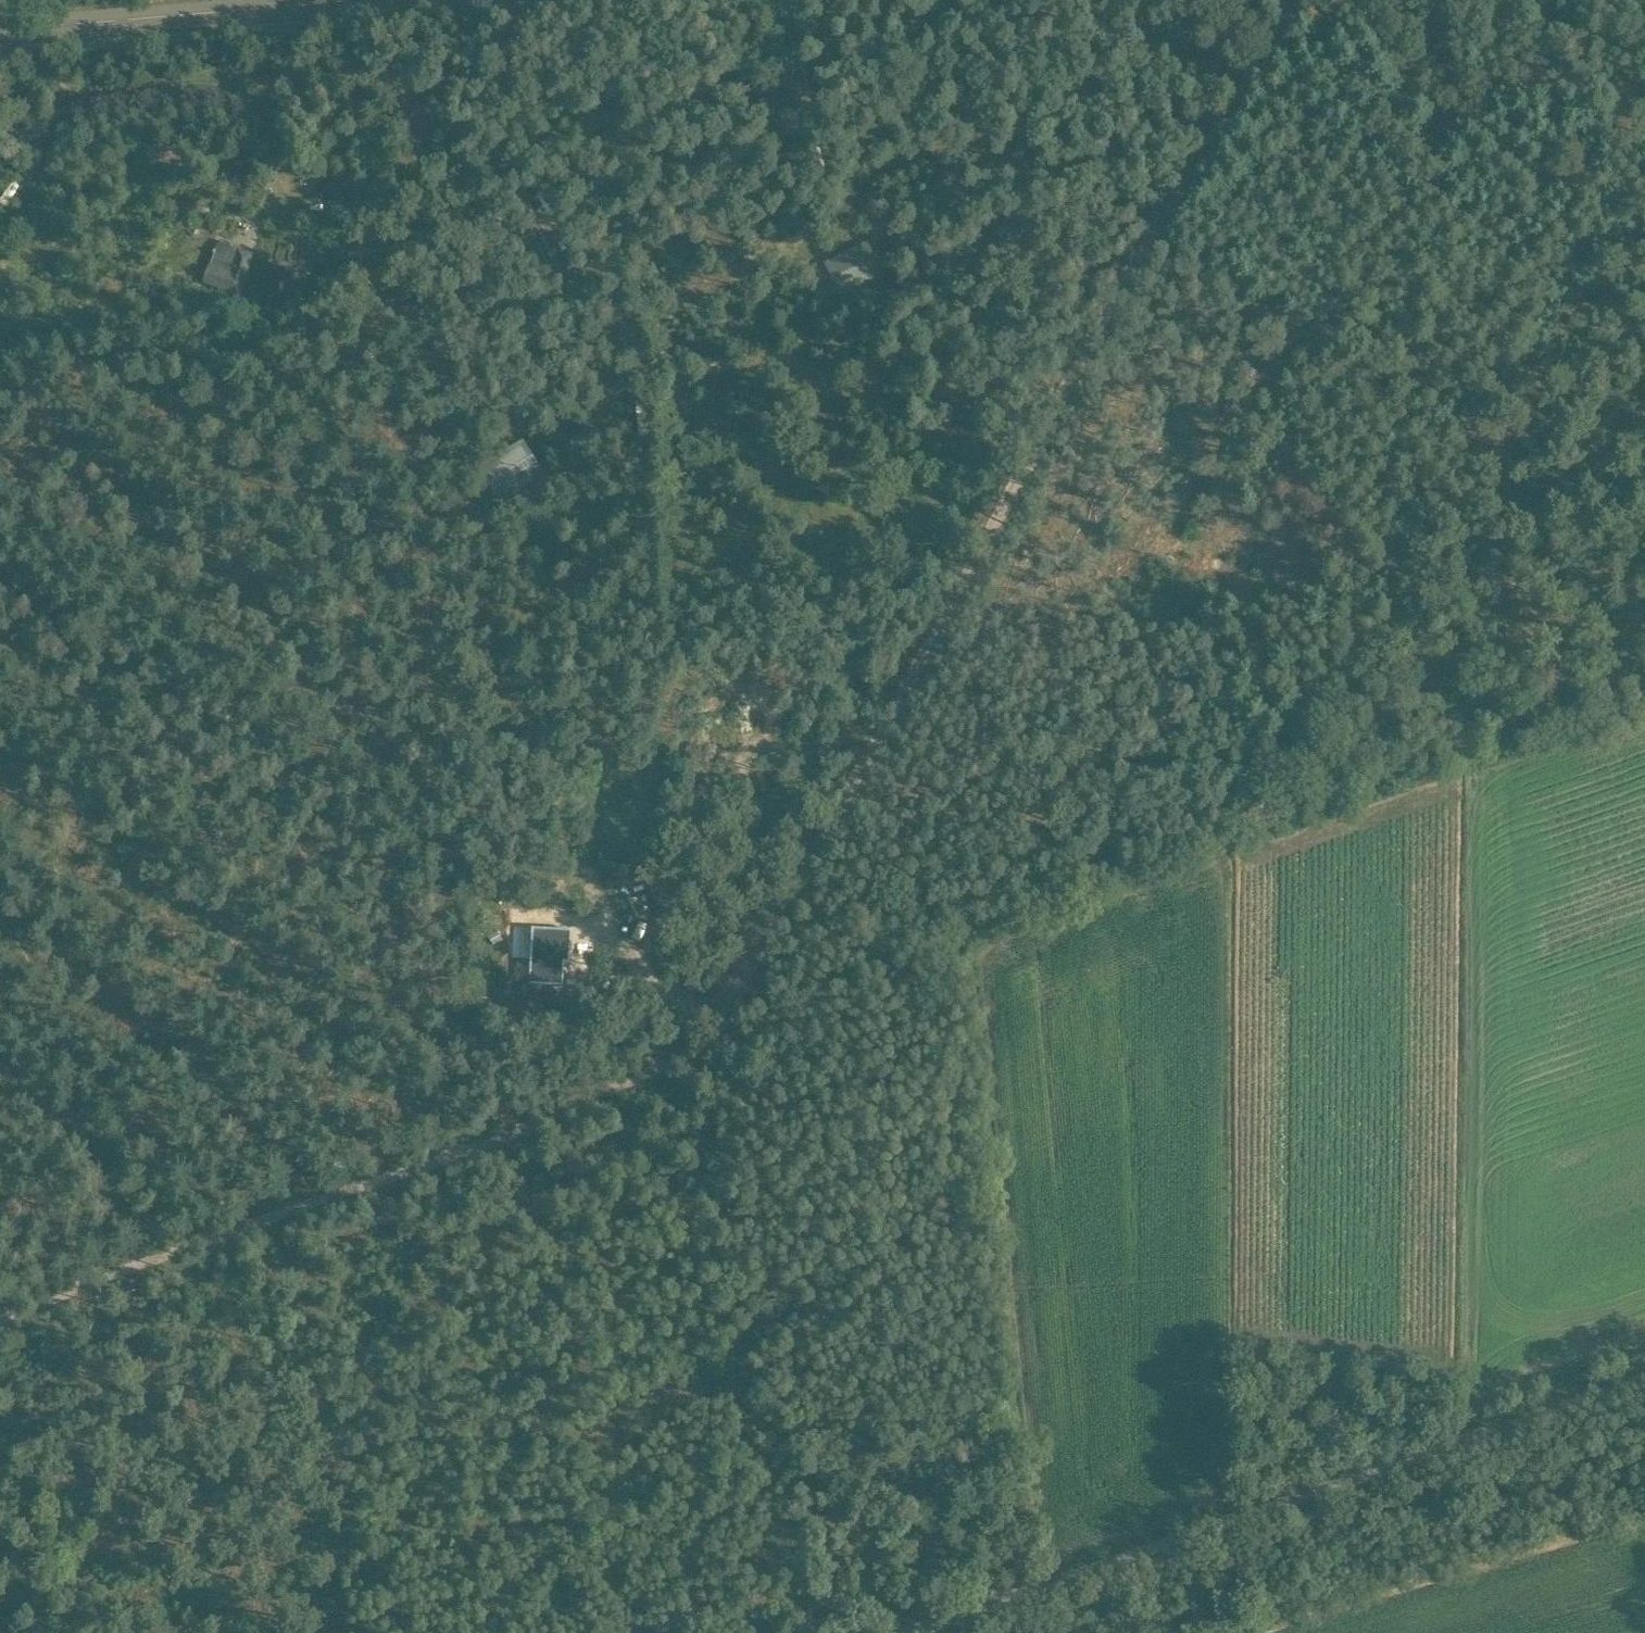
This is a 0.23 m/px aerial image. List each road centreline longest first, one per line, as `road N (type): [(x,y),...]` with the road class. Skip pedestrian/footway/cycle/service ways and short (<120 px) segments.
road 1 (track): [(0,1319),(701,1044),(961,569),(1295,0)]
road 2 (unclassified): [(940,1632),(1644,1380)]
road 3 (tertiary): [(352,0),(0,29)]

